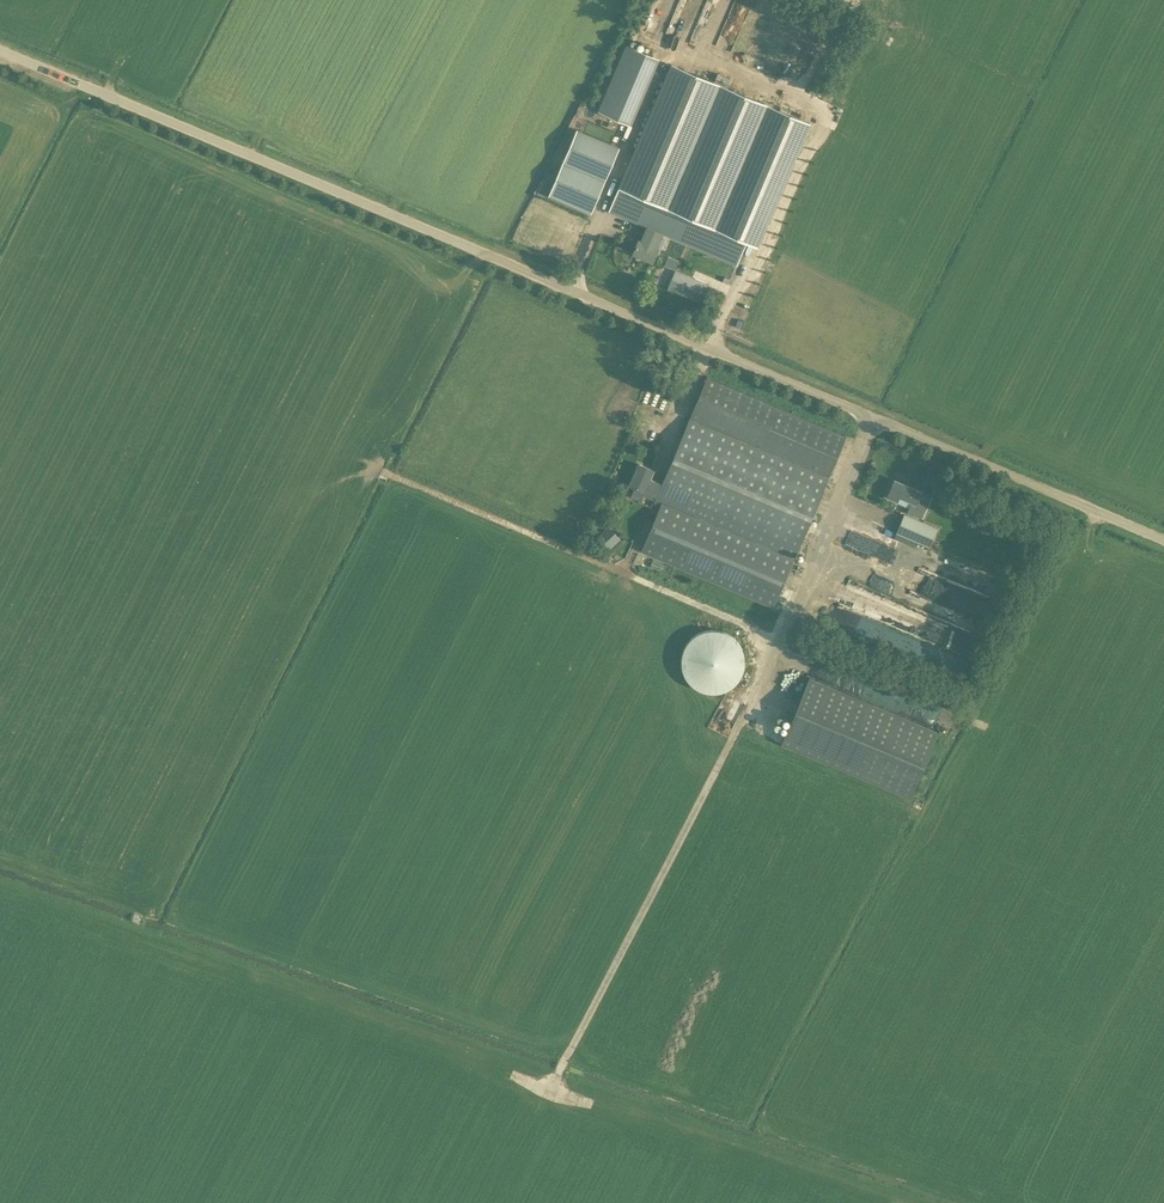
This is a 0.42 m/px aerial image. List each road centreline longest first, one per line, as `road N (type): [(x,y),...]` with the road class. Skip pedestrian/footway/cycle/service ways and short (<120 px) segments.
road 1 (unclassified): [(1163,538),(0,53)]

